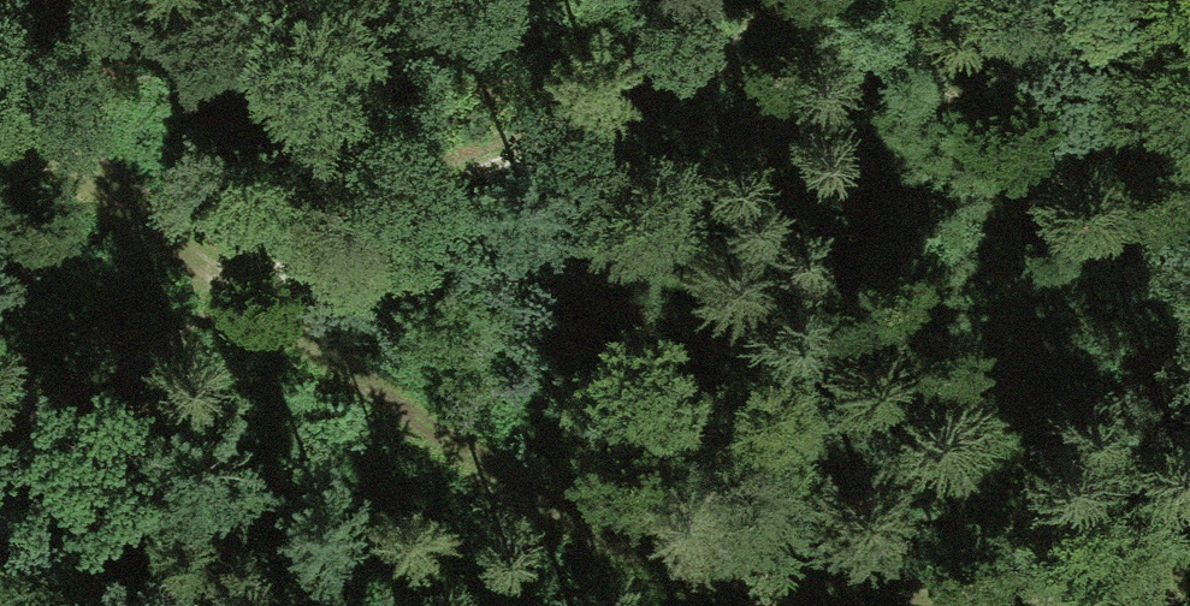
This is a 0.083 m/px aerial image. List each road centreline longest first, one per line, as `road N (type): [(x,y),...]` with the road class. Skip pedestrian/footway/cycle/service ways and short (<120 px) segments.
road 1 (track): [(0,85),(48,148),(218,297),(351,388),(612,537),(714,582),(883,601),(1189,584)]
road 2 (track): [(218,297),(551,138),(777,0)]

